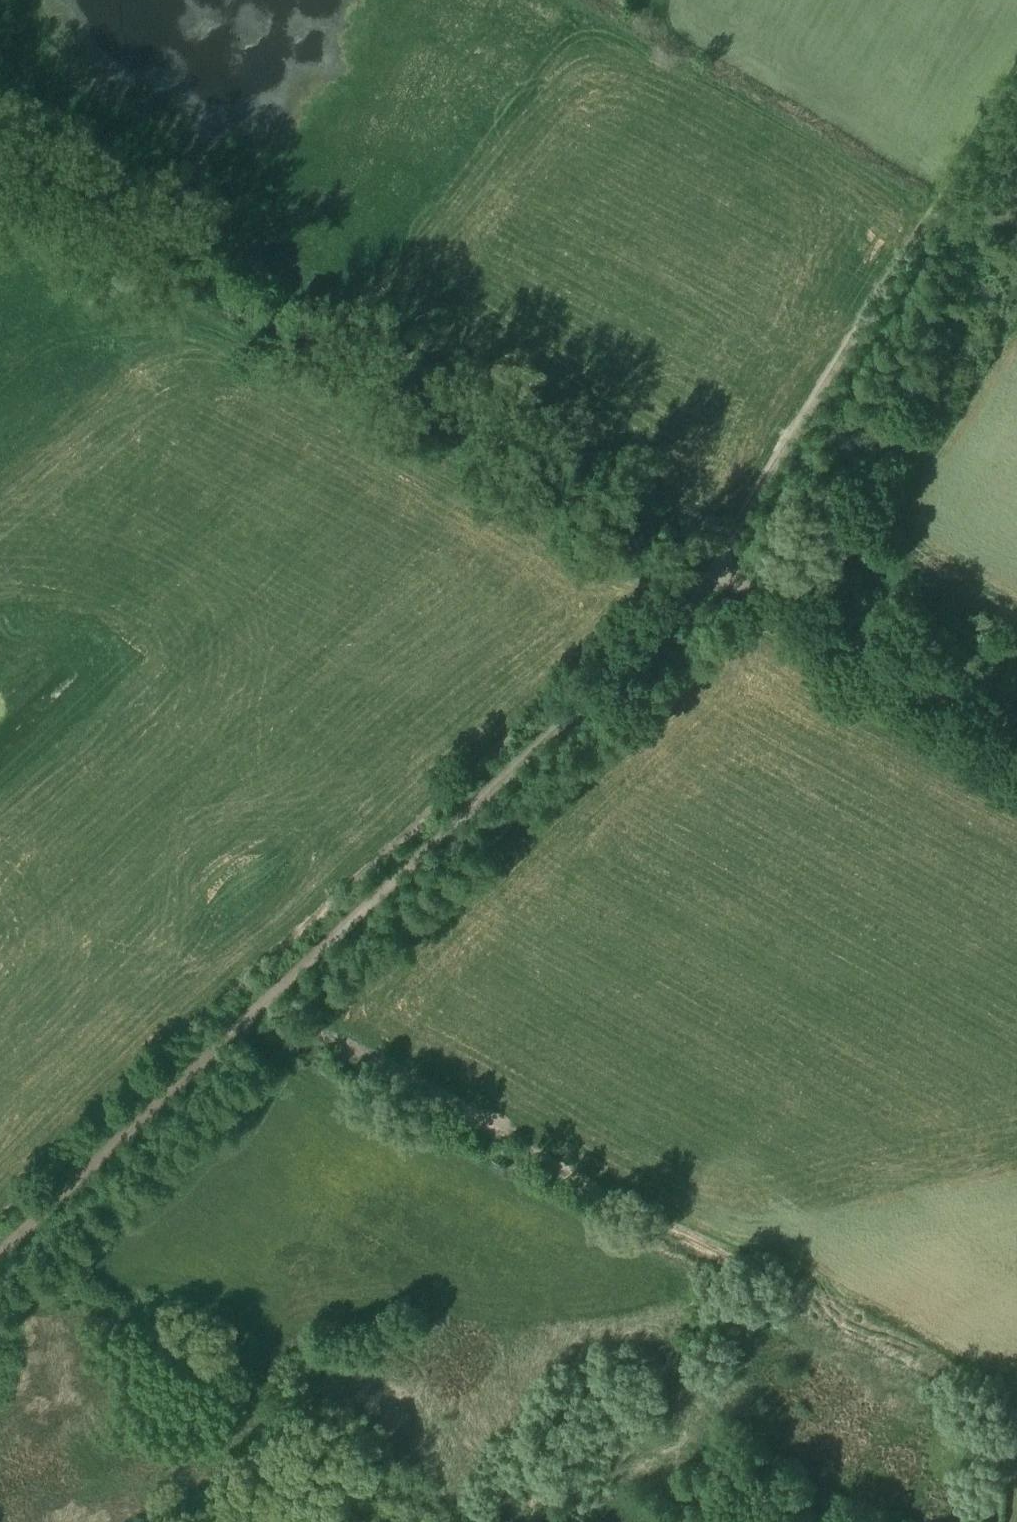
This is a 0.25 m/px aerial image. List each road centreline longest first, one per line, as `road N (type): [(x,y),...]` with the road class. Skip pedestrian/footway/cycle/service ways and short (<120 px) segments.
road 1 (track): [(1016,94),(713,567),(0,1261)]
road 2 (track): [(713,567),(1016,740)]

